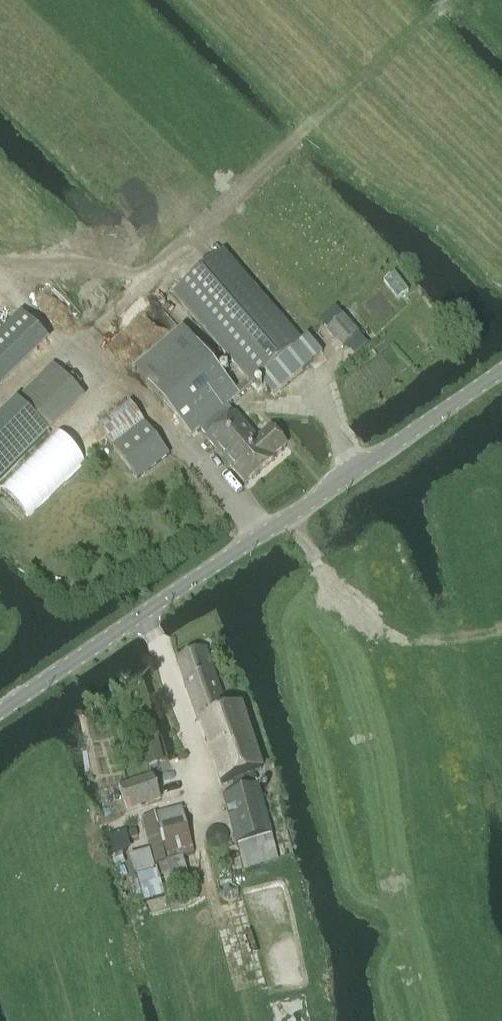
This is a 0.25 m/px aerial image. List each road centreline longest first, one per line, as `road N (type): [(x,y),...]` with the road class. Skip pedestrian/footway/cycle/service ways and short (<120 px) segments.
road 1 (track): [(416,1020),(326,593),(432,643),(501,628)]
road 2 (tertiary): [(501,363),(283,524),(0,711)]
road 3 (track): [(124,378),(51,331),(0,278)]

